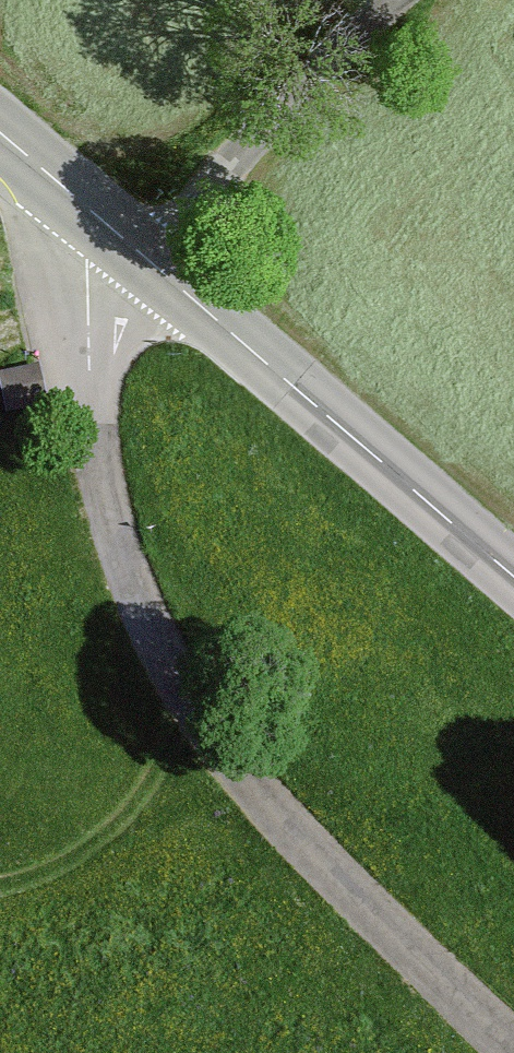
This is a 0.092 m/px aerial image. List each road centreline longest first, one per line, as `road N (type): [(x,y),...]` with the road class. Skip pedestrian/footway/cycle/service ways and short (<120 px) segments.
road 1 (unclassified): [(129,245),(93,315),(91,399),(102,477),(161,660),(301,842),(513,1047)]
road 2 (secondary): [(513,580),(129,245)]
road 3 (unclassified): [(401,0),(129,245)]
road 4 (secondary): [(0,134),(129,245)]

